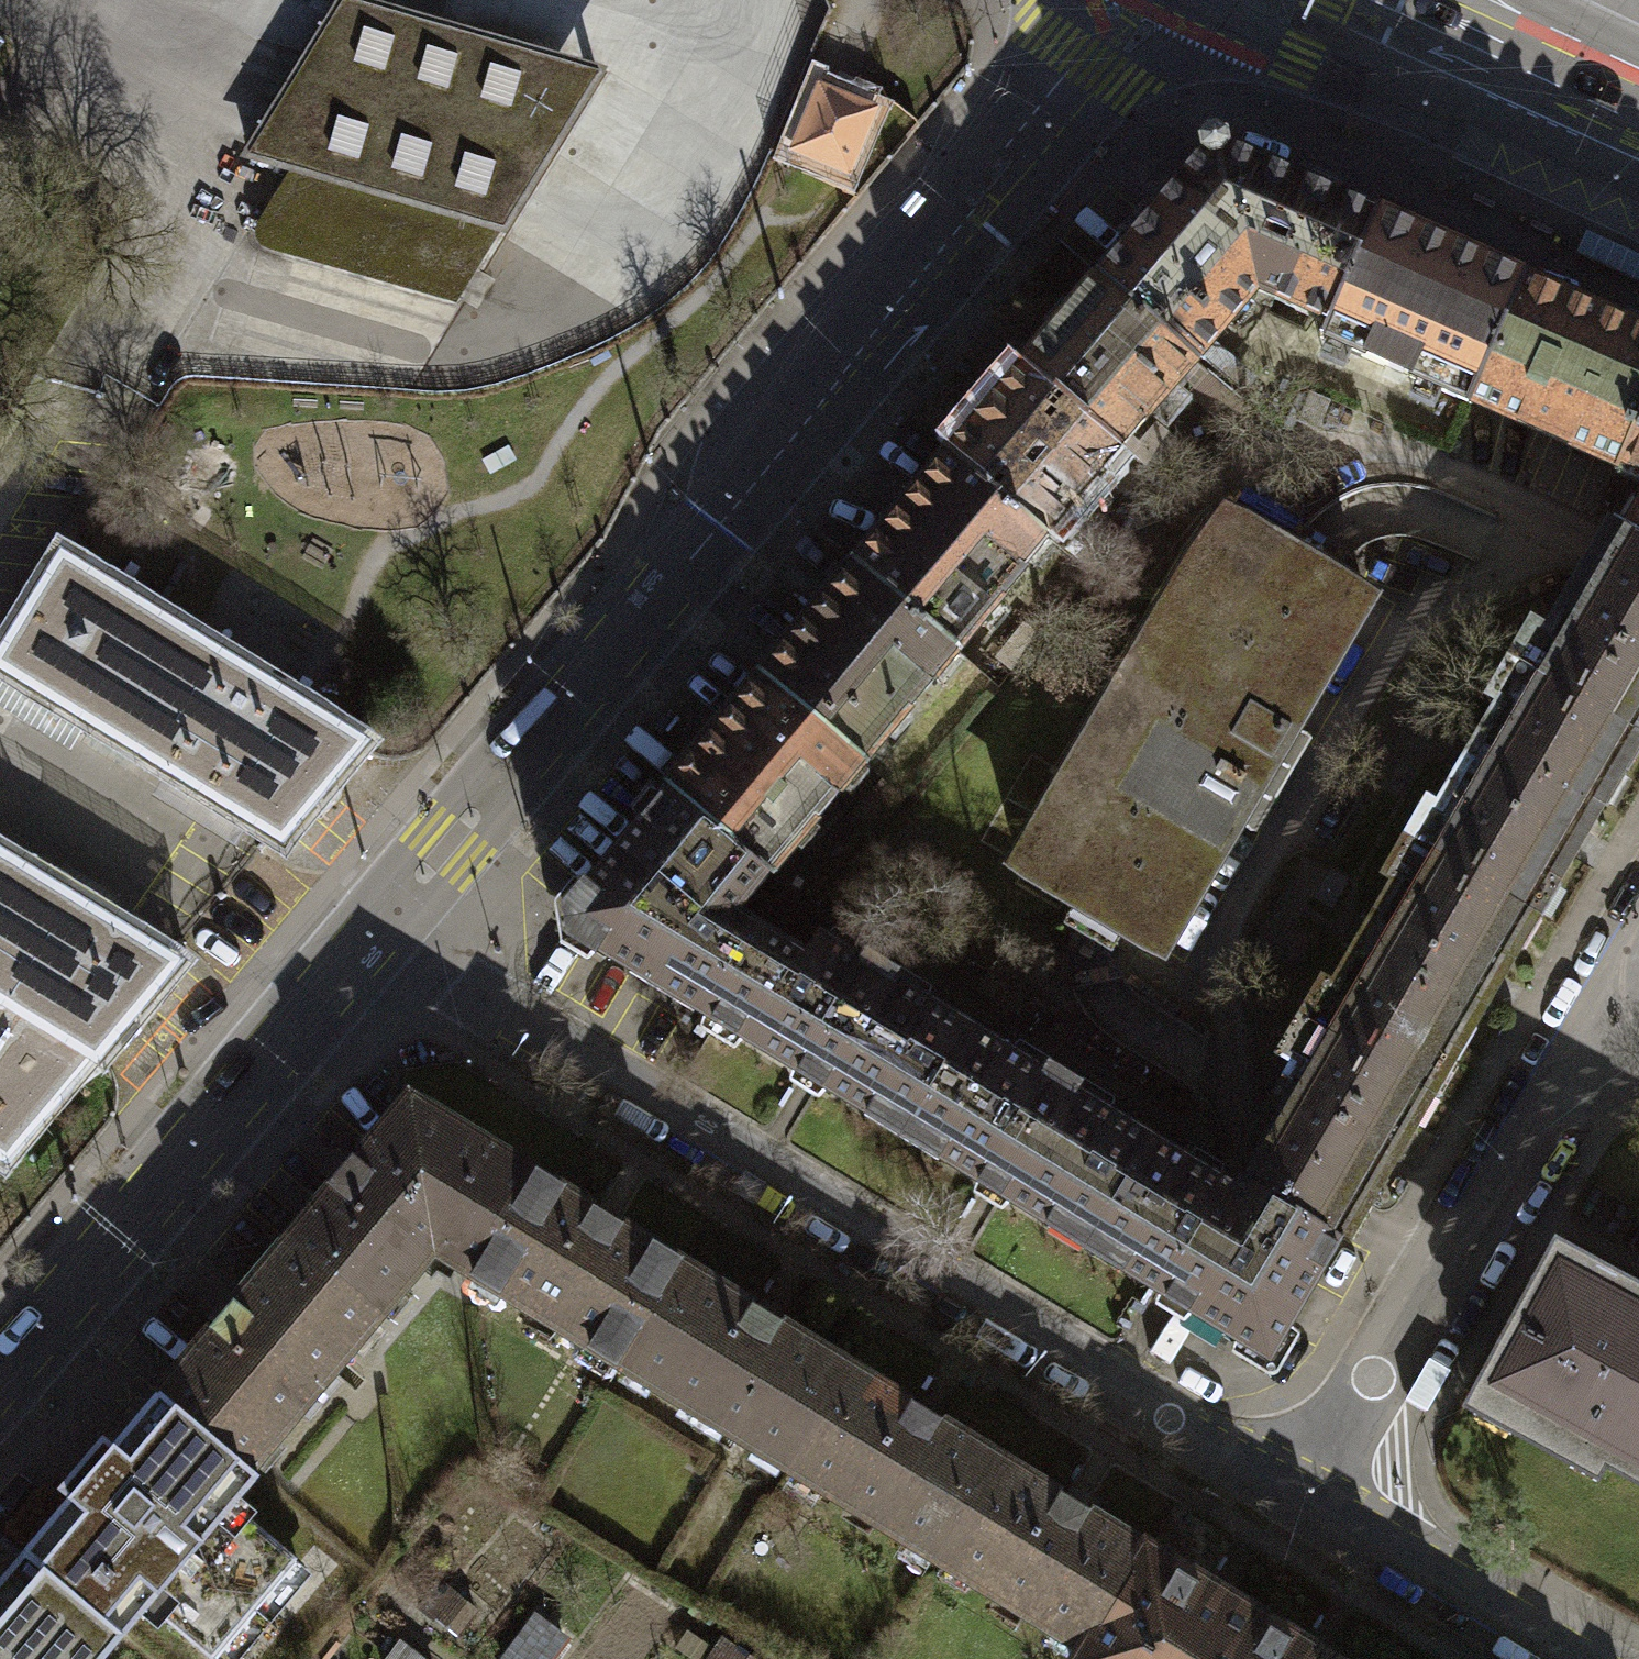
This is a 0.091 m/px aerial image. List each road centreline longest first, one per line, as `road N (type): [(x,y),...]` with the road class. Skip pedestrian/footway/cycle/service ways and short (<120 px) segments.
road 1 (tertiary): [(1137,0),(375,931)]
road 2 (residential): [(375,931),(1300,1496)]
road 3 (tertiary): [(375,931),(0,1375)]
road 4 (residential): [(1300,1496),(1596,1012)]
road 5 (residential): [(1300,1496),(1567,1658)]
road 6 (tertiary): [(1316,0),(1552,107)]

